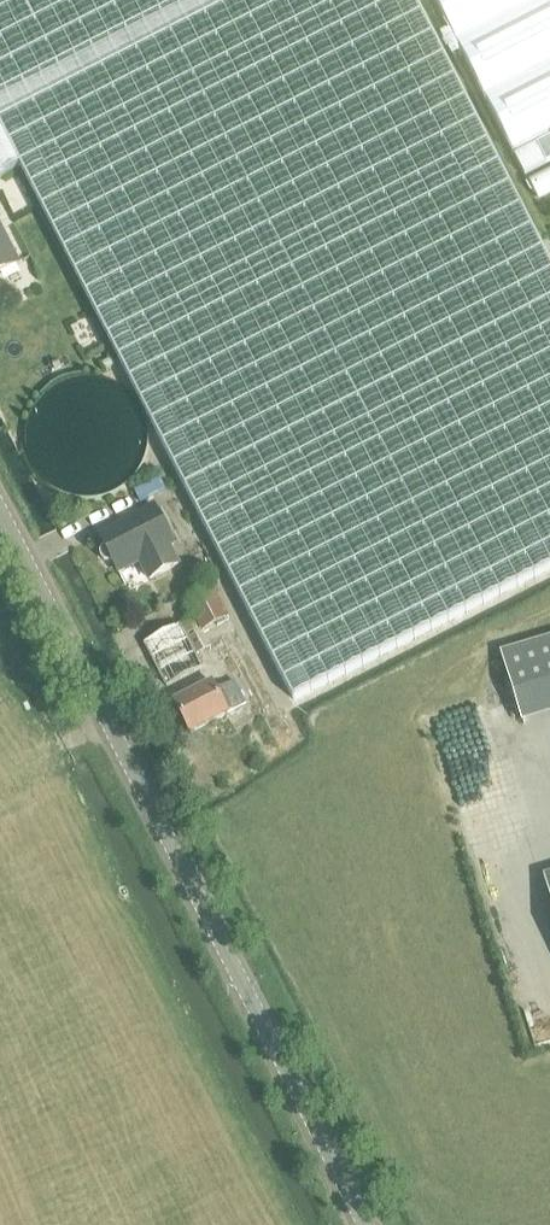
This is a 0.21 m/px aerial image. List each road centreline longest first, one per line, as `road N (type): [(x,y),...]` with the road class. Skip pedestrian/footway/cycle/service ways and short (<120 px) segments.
road 1 (unclassified): [(365,1224),(0,506)]

